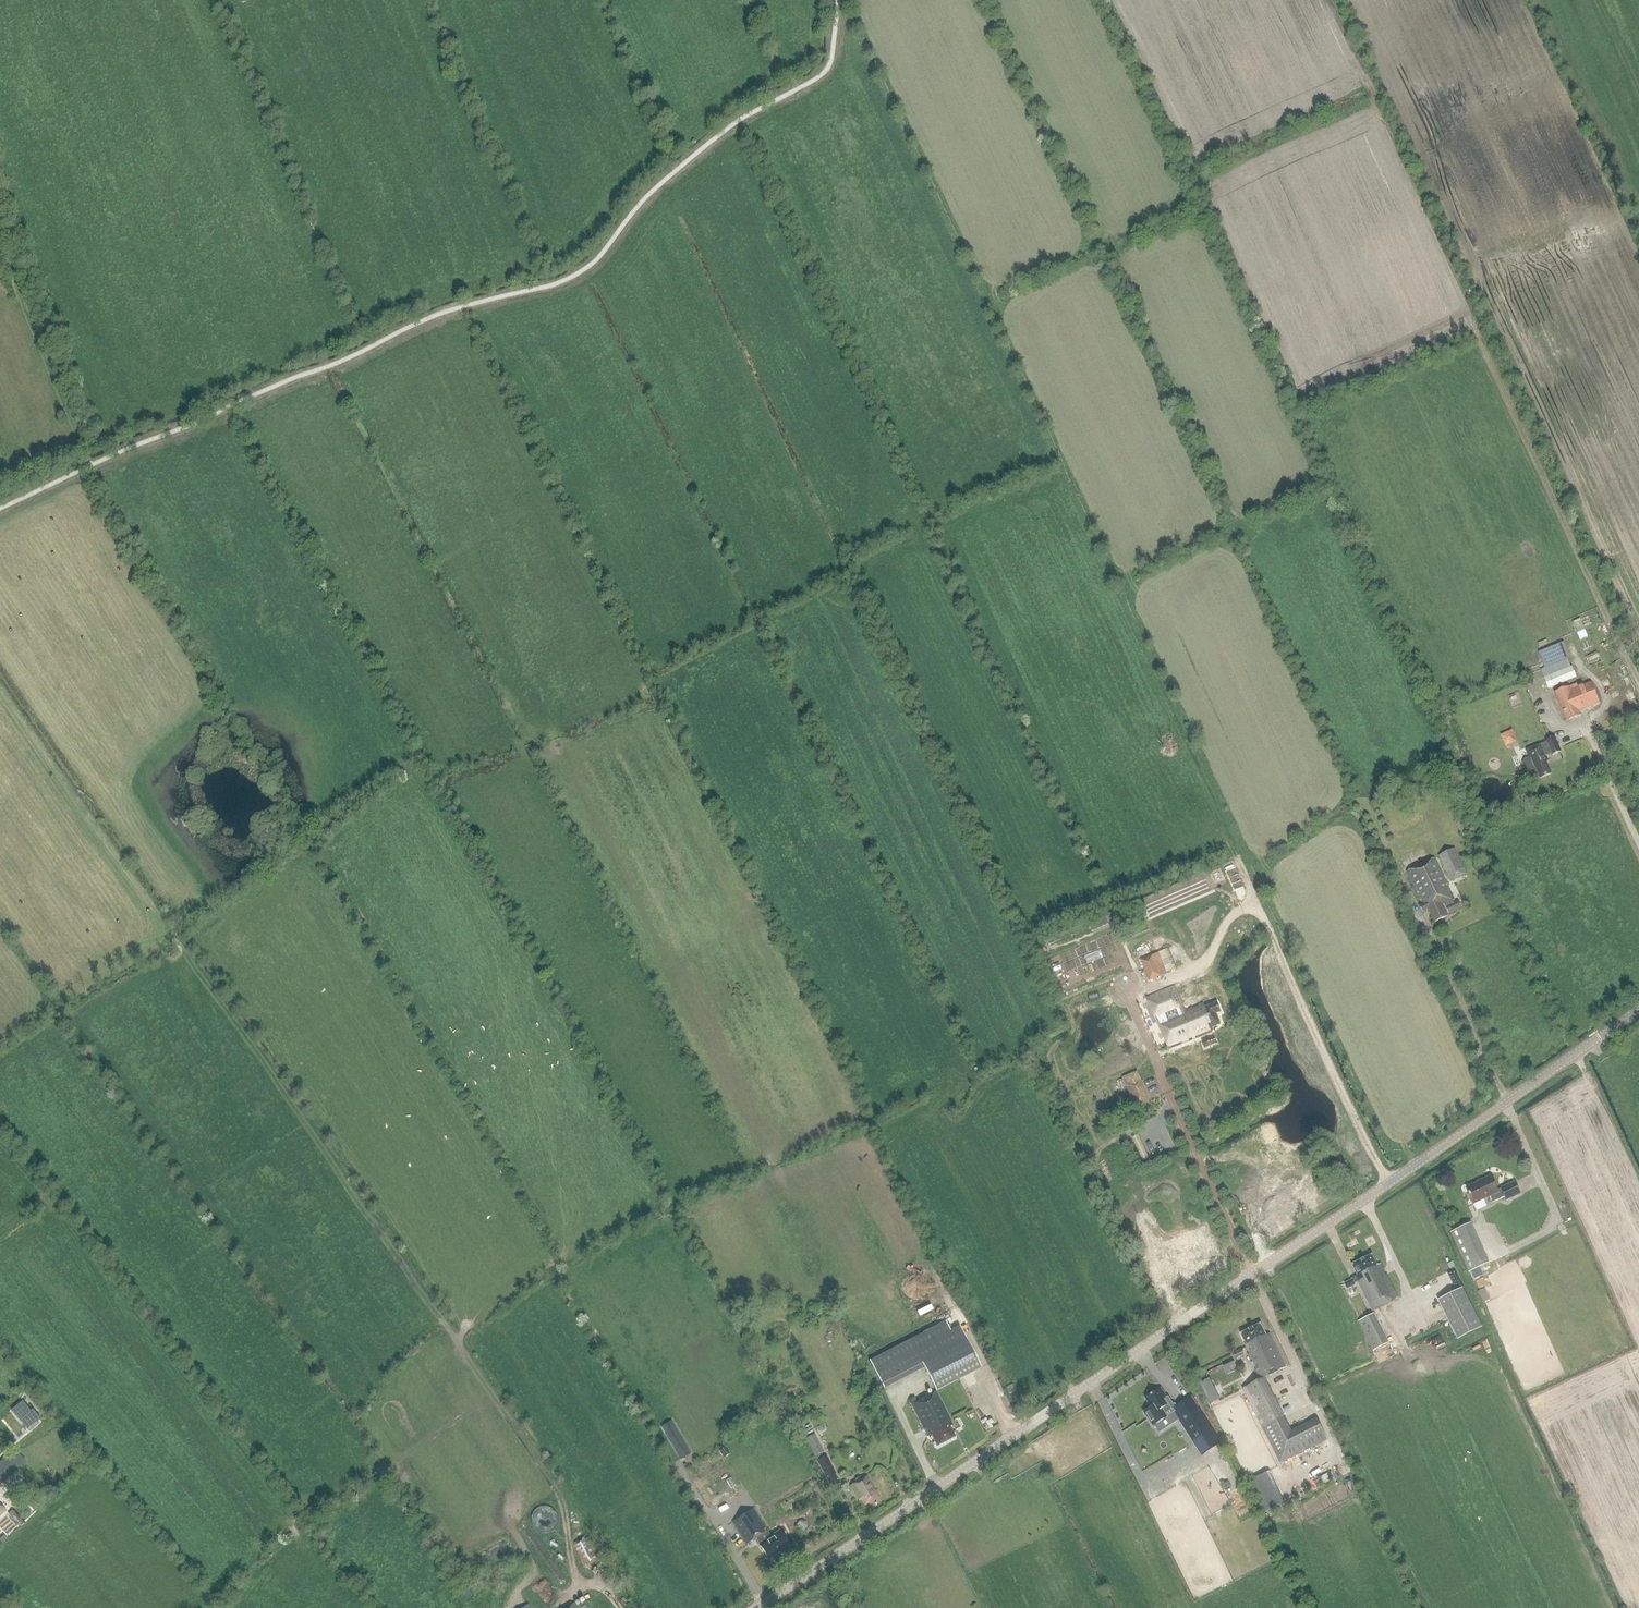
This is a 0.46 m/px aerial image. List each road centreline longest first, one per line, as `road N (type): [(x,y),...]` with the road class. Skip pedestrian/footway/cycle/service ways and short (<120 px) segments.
road 1 (tertiary): [(754,1607),(1638,1010)]

